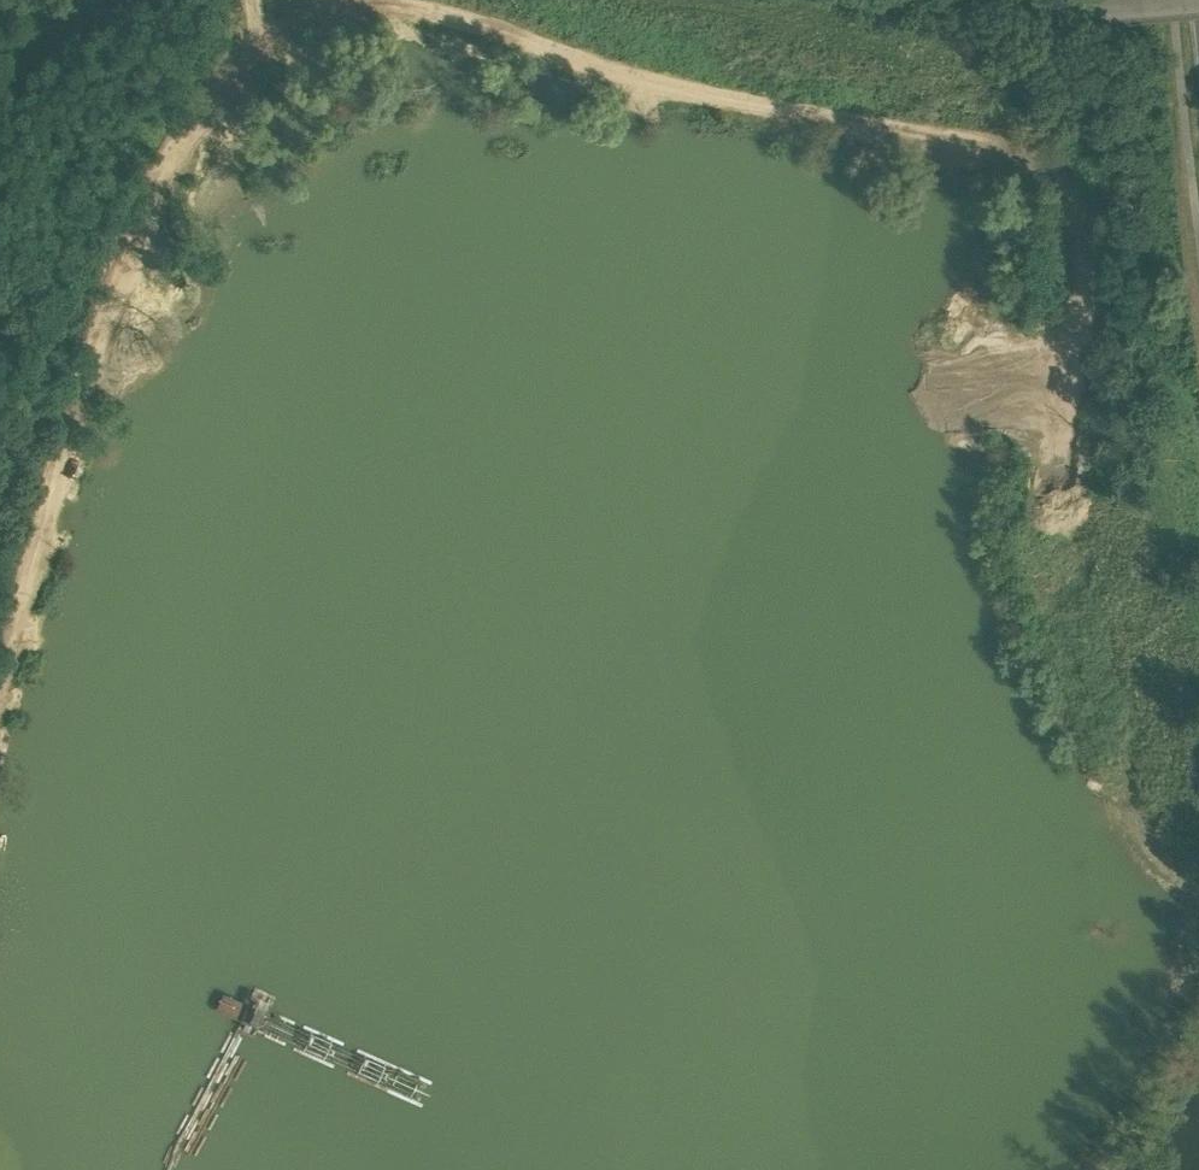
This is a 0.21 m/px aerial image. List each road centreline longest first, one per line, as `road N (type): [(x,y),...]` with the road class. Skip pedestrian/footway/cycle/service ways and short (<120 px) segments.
road 1 (residential): [(1048,0),(1103,9),(1193,0)]

